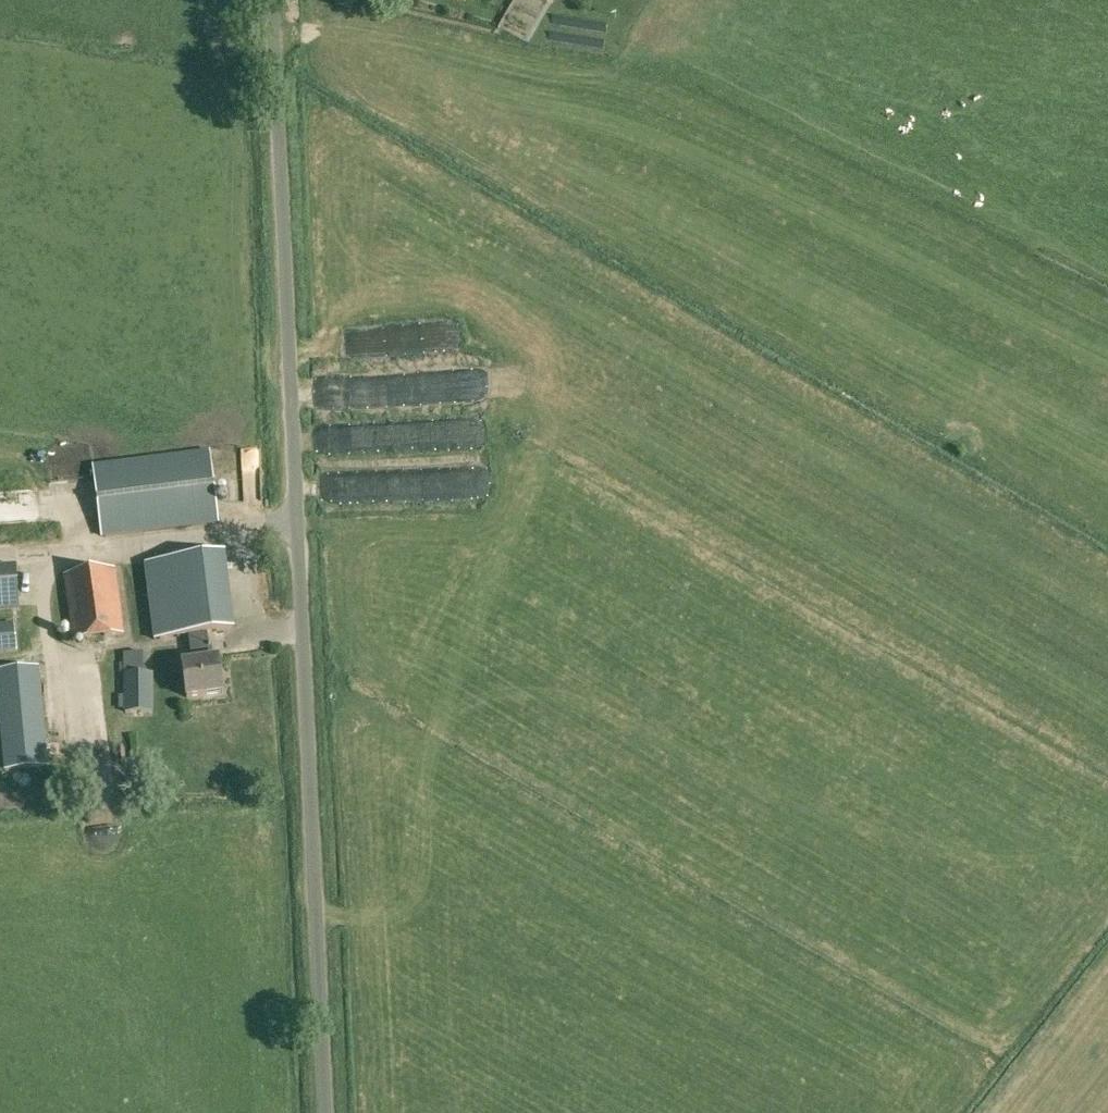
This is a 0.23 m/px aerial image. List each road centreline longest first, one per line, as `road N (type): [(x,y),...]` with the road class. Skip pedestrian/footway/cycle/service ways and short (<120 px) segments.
road 1 (unclassified): [(322,1112),(269,0)]

